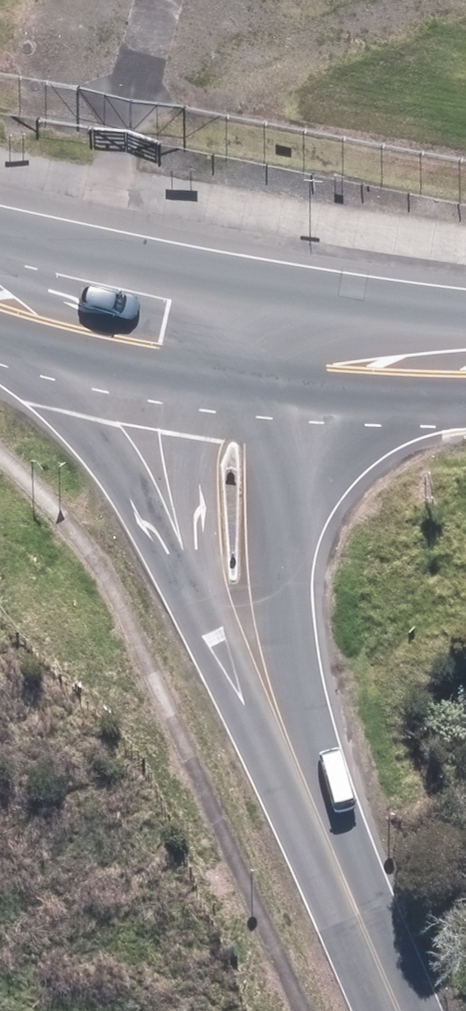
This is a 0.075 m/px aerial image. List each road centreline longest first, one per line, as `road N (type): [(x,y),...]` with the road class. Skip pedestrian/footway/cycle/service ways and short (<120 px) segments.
road 1 (secondary): [(377,970),(172,546),(162,429),(177,359)]
road 2 (secondary): [(317,371),(295,534),(315,743),(377,970)]
road 3 (secondary): [(177,359),(0,304)]
road 4 (secondary): [(465,382),(317,371)]
road 5 (secondary): [(317,371),(177,359)]

